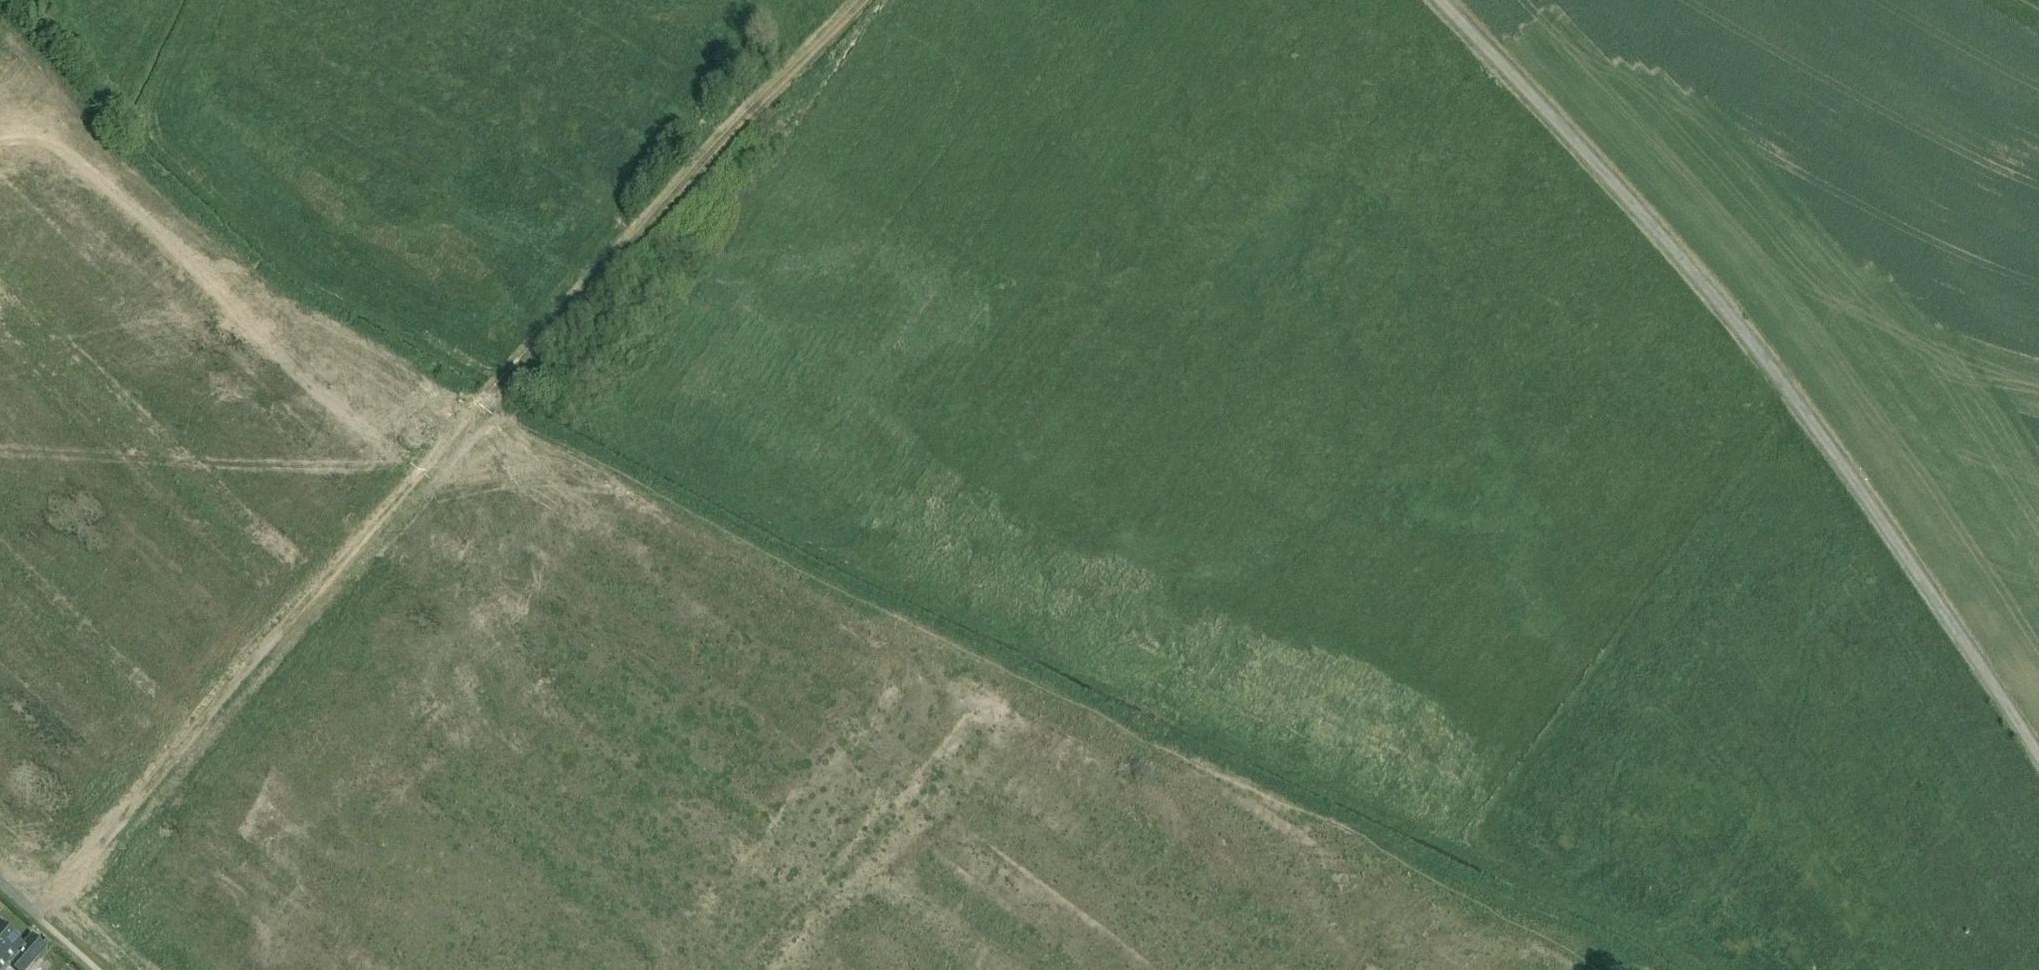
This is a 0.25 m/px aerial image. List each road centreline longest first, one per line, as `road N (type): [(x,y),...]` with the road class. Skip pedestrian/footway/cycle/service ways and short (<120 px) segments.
road 1 (track): [(841,0),(740,98),(361,510),(30,914)]
road 2 (unclassified): [(1445,0),(1588,148),(1790,389),(2038,744)]
road 3 (track): [(121,969),(0,851)]

